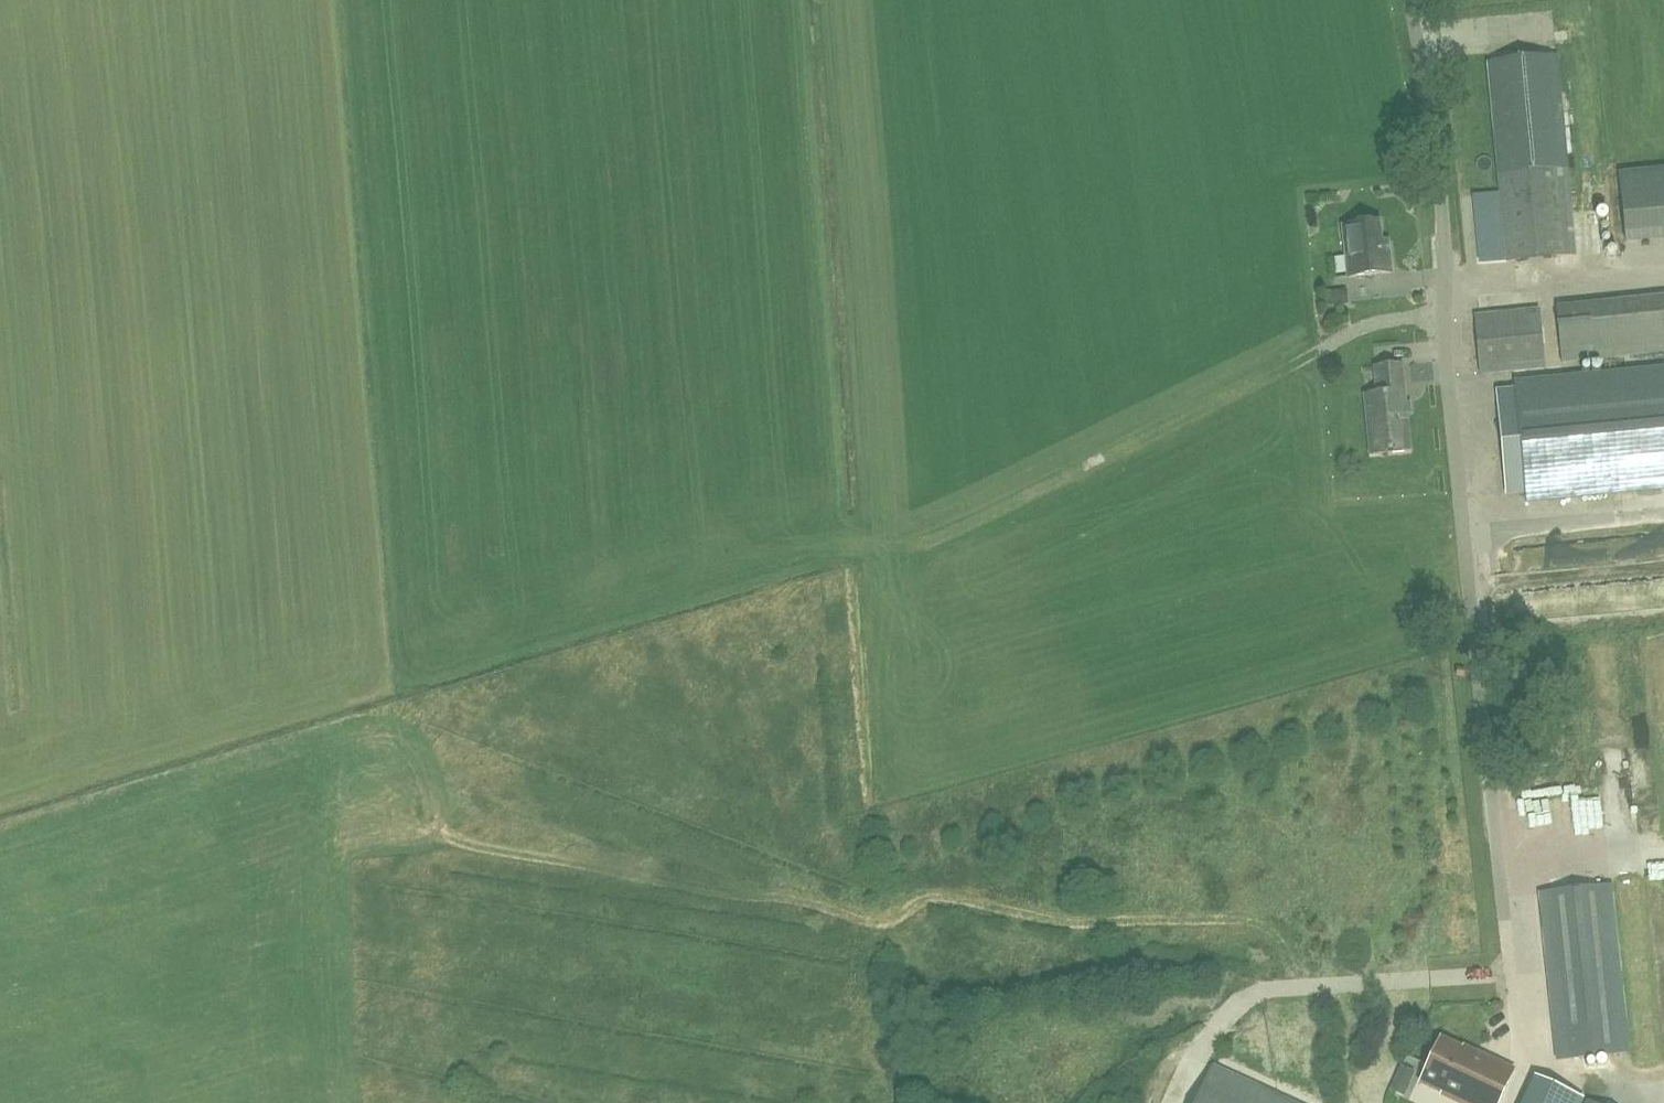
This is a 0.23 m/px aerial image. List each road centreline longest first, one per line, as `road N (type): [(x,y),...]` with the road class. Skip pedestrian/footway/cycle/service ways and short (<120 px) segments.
road 1 (track): [(1175,1102),(1230,1012),(1269,989),(1520,969)]

